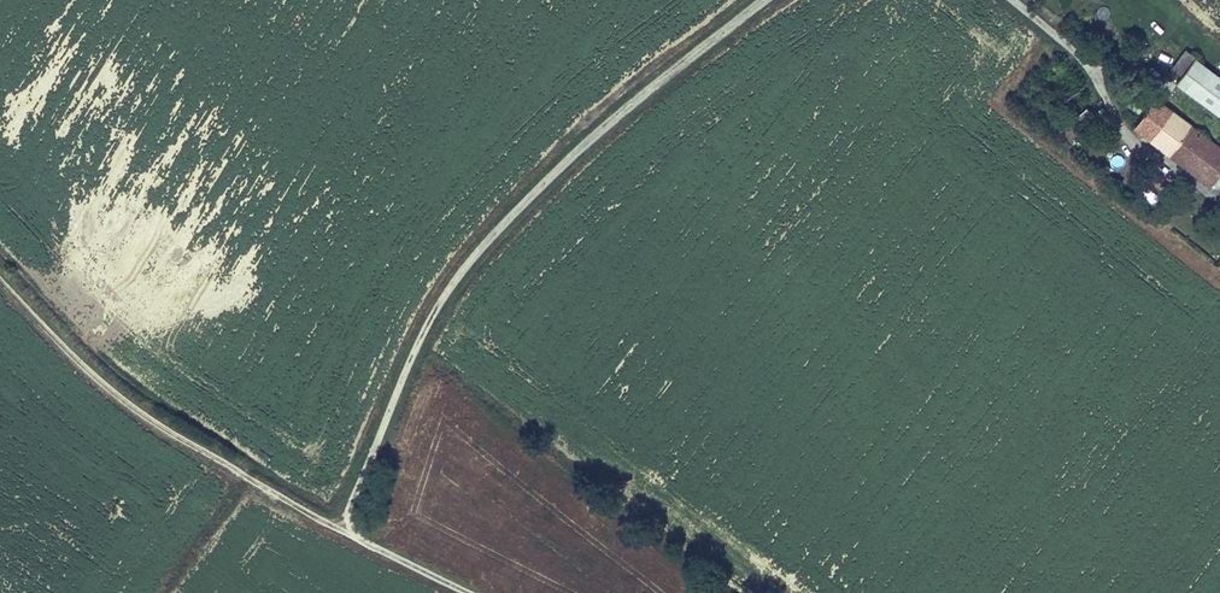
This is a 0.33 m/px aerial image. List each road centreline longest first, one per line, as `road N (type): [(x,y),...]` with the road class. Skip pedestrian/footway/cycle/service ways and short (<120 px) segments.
road 1 (track): [(340,530),(420,338),(466,260),(534,185),(766,0)]
road 2 (track): [(0,281),(103,384),(340,530)]
road 3 (track): [(340,530),(464,592)]

